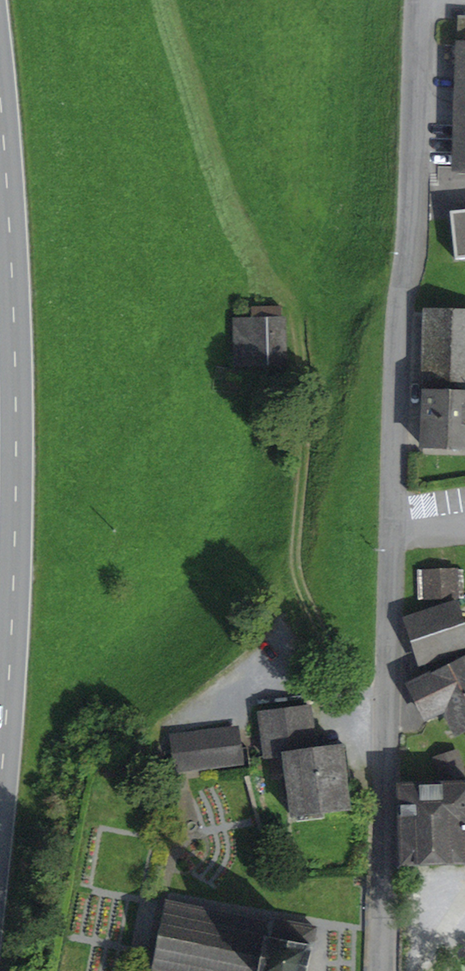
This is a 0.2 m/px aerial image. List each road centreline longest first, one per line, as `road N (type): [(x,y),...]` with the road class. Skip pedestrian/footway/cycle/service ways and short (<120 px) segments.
road 1 (residential): [(379,970),(397,318),(412,247),(419,0)]
road 2 (secondary): [(0,109),(16,473),(0,797)]
road 3 (track): [(351,706),(296,582),(306,428),(289,305)]

